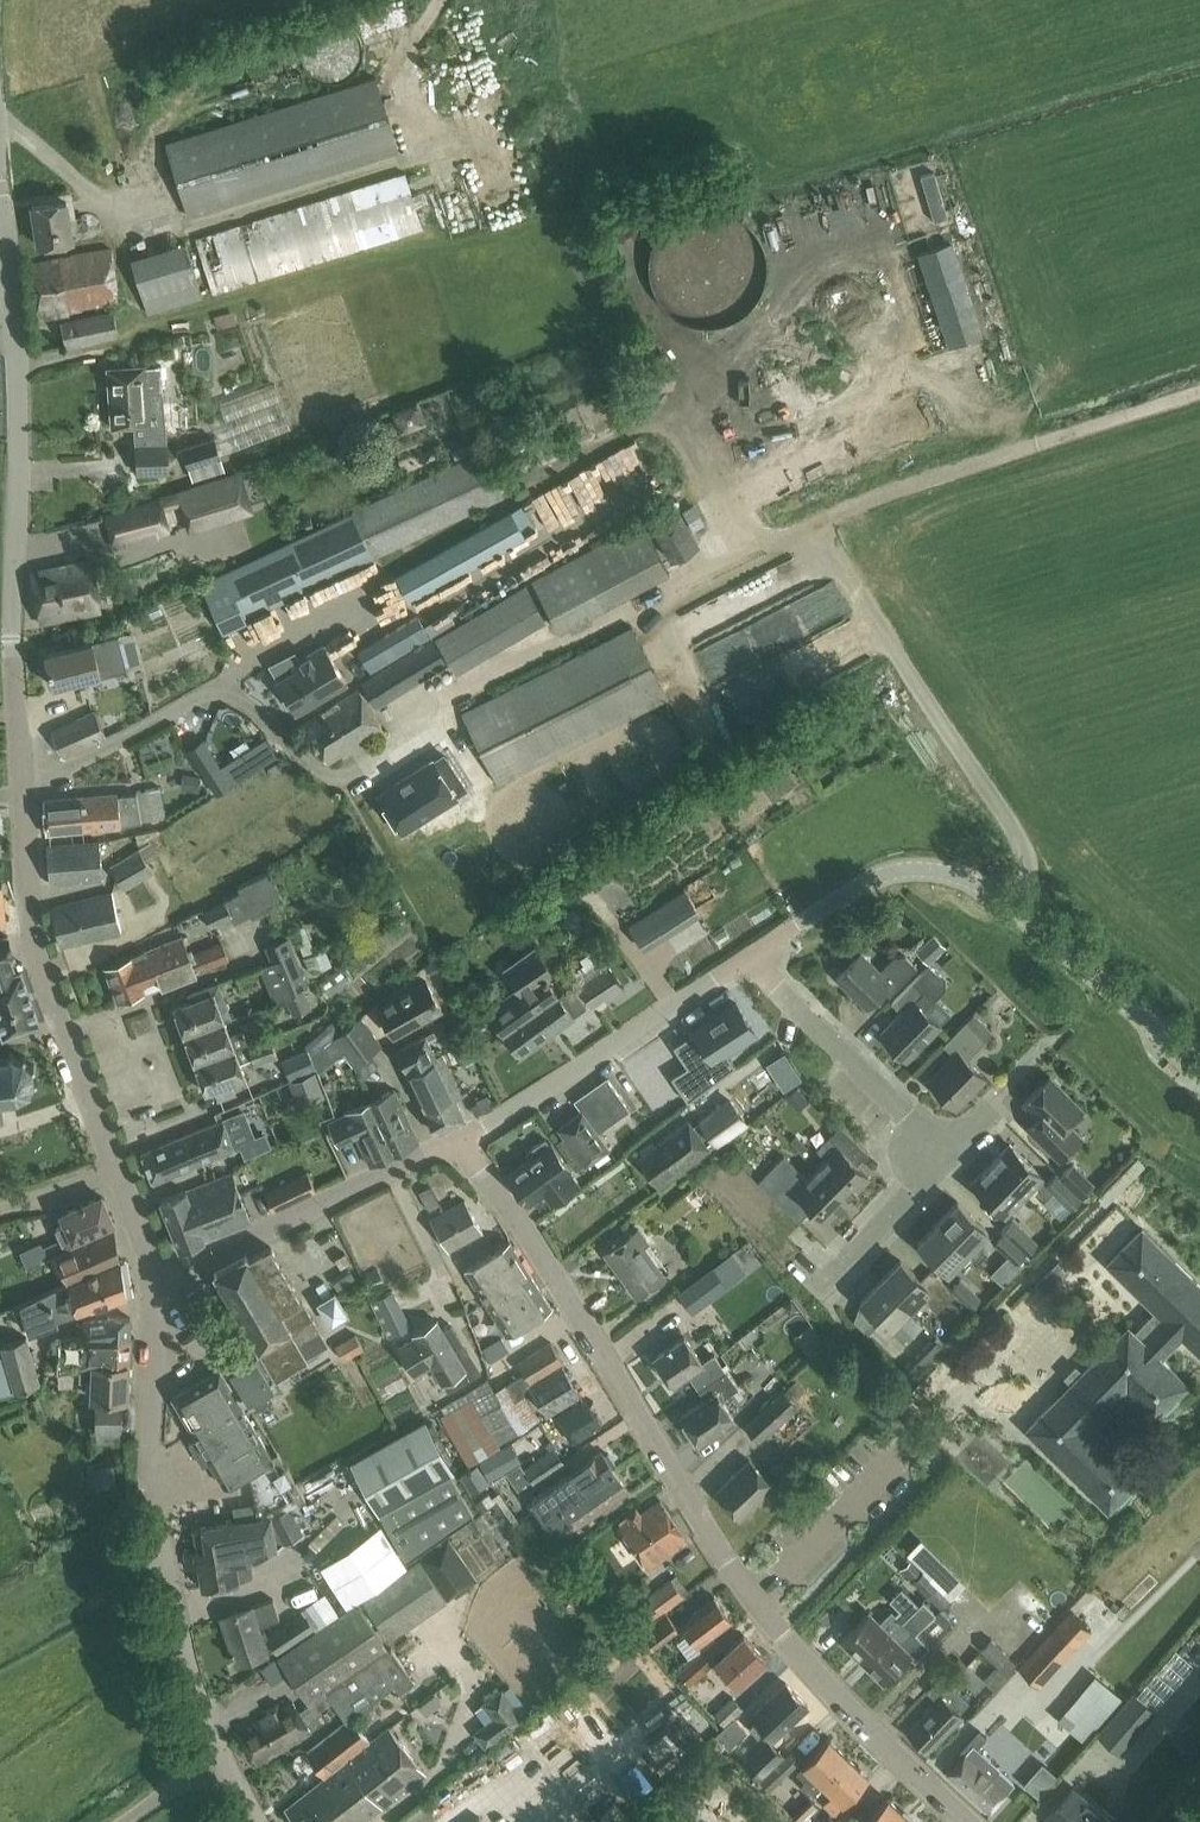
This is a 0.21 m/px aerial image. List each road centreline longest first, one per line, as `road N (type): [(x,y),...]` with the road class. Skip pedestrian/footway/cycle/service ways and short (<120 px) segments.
road 1 (tertiary): [(117,1171),(32,922),(11,646),(21,432),(0,193)]
road 2 (residential): [(753,1600),(537,1249),(459,1140)]
road 3 (tertiary): [(220,1756),(190,1686),(160,1561),(147,1430),(149,1283)]
road 4 (unclassified): [(149,1283),(459,1140)]
road 5 (unclassified): [(459,1140),(748,959)]
road 6 (unclassified): [(1199,1067),(1005,900),(941,870)]
road 7 (residential): [(968,1821),(857,1720),(753,1600)]
road 8 (residential): [(950,1161),(748,959)]
road 9 (residential): [(753,1600),(914,1441)]
road 10 (unclassified): [(748,959),(879,876),(941,870)]
road 11 (residential): [(824,1293),(950,1161)]
road 12 (unclassified): [(0,1210),(117,1171)]

